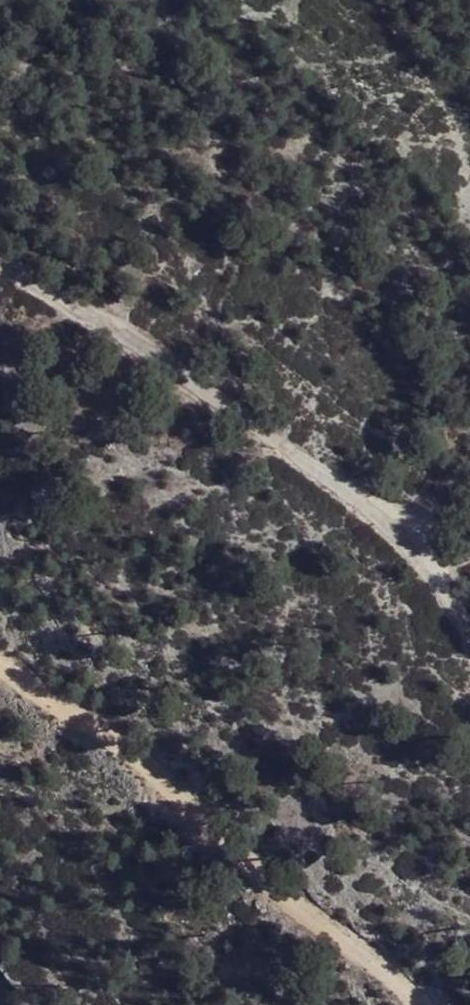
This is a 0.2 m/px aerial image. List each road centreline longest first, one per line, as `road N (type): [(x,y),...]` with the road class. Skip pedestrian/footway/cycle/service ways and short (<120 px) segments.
road 1 (unclassified): [(469,640),(390,527),(140,343),(0,265)]
road 2 (track): [(0,667),(235,838),(423,1004)]

